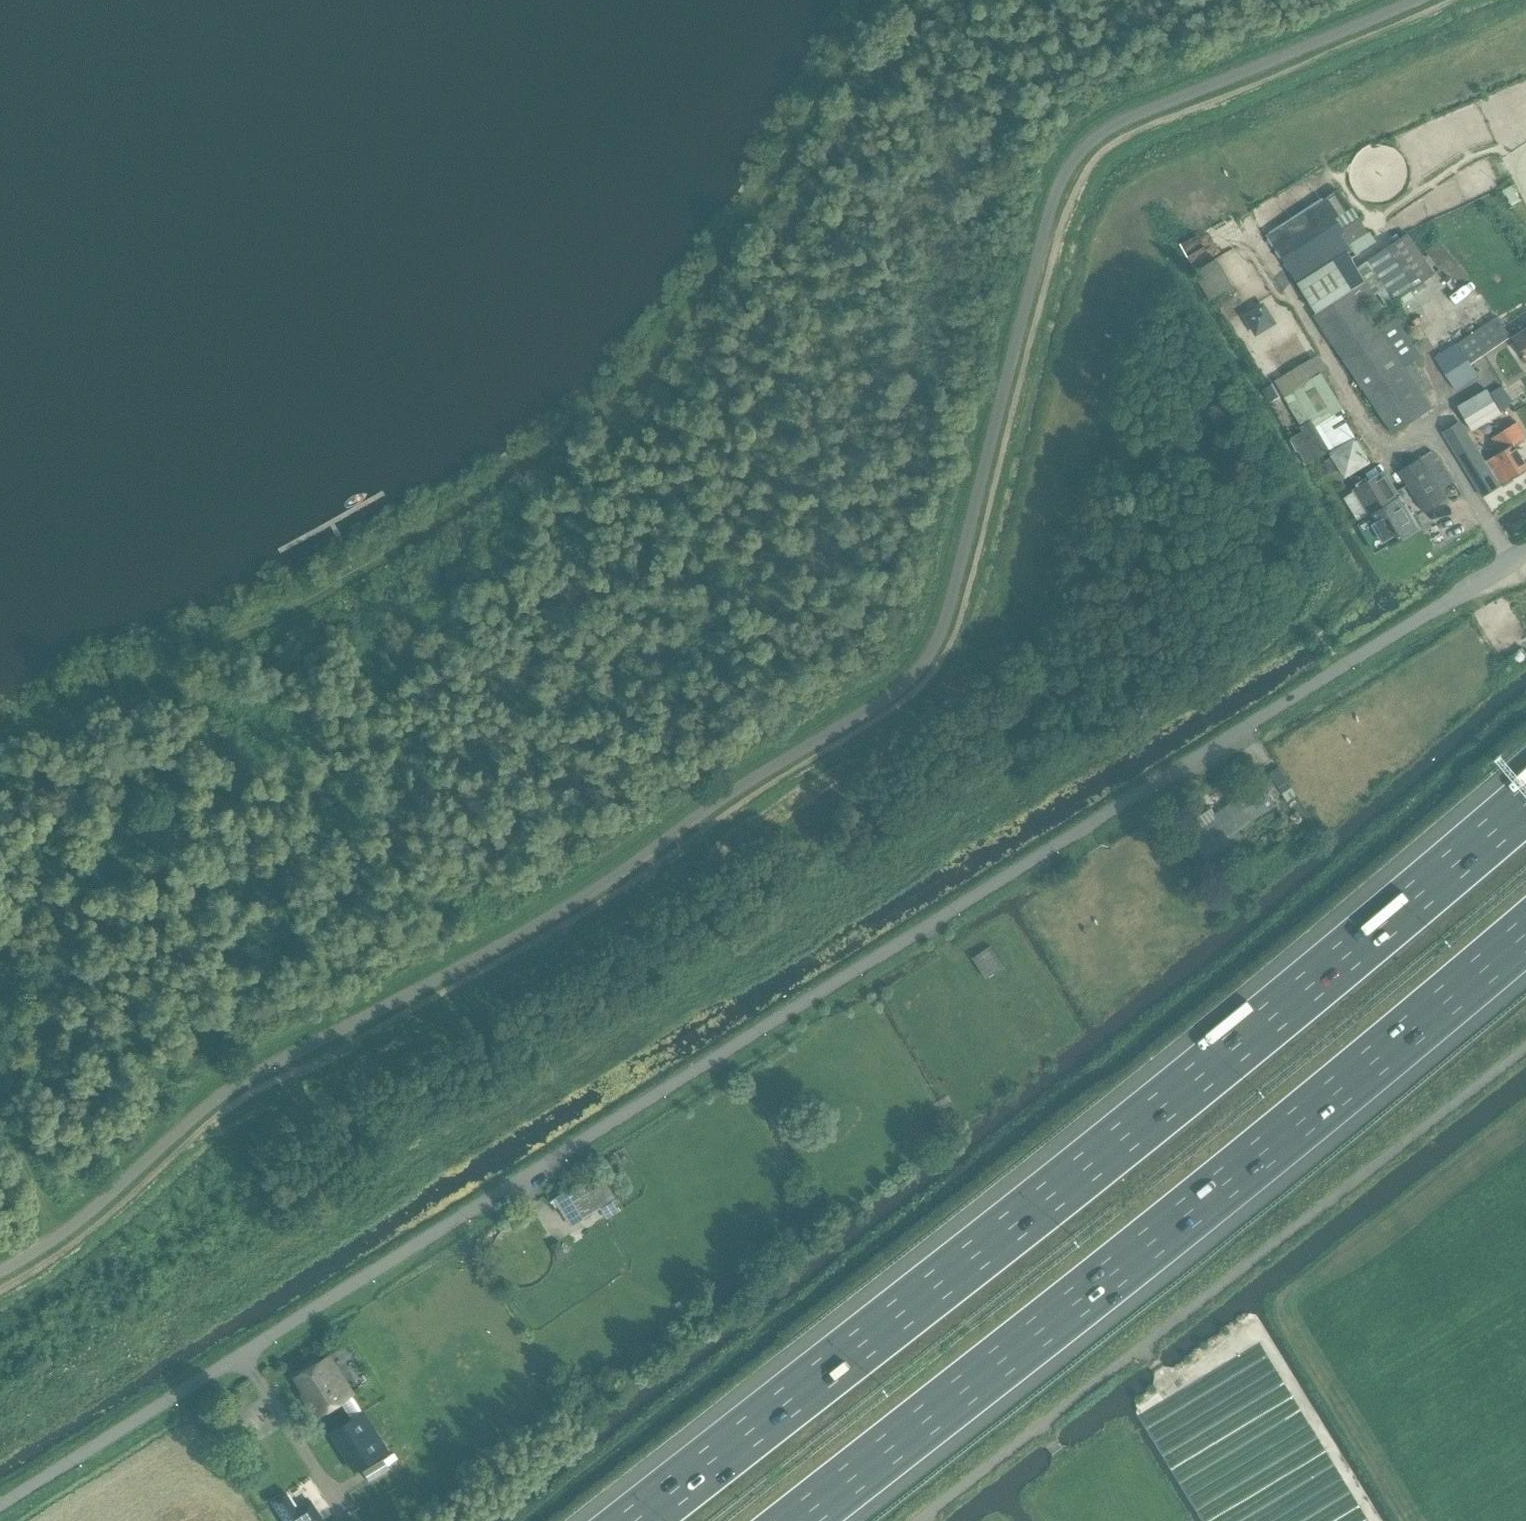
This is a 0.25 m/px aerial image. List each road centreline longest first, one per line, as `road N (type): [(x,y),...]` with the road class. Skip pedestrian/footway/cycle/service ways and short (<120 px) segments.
road 1 (residential): [(0,1505),(1525,551)]
road 2 (motorway): [(1525,809),(635,1520)]
road 3 (motorway): [(798,1520),(1525,934)]
road 4 (unclassified): [(918,1520),(1525,1049)]

